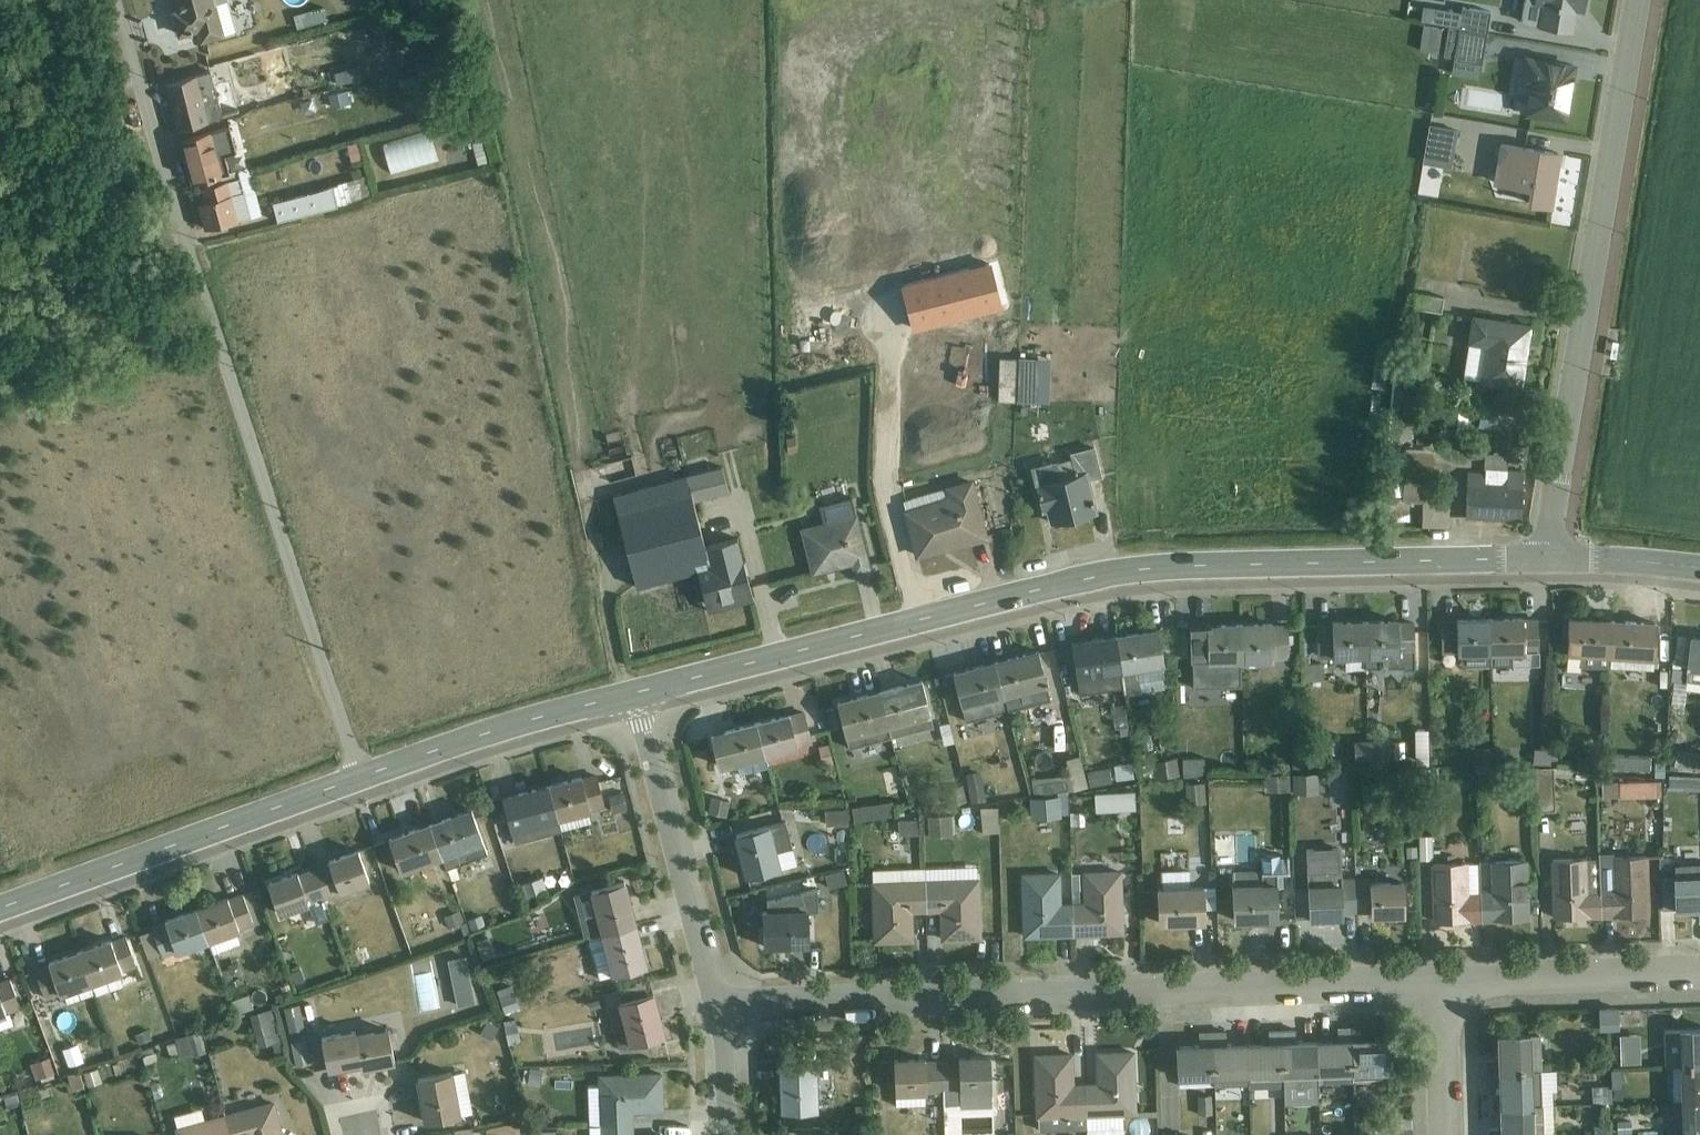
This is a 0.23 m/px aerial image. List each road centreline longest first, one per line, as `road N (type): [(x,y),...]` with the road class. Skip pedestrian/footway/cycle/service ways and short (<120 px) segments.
road 1 (tertiary): [(634,693),(1097,574),(1549,560)]
road 2 (residential): [(117,0),(360,777)]
road 3 (residential): [(722,1012),(1445,986)]
road 4 (unclassified): [(1549,560),(1636,0)]
road 5 (tertiary): [(0,908),(360,777)]
road 6 (residential): [(722,1012),(634,693)]
road 7 (tertiary): [(360,777),(634,693)]
road 8 (residential): [(1445,986),(1699,977)]
road 9 (tertiary): [(1549,560),(1699,570)]
road 10 (residential): [(1449,1134),(1445,986)]
road 11 (residential): [(727,1134),(722,1012)]

